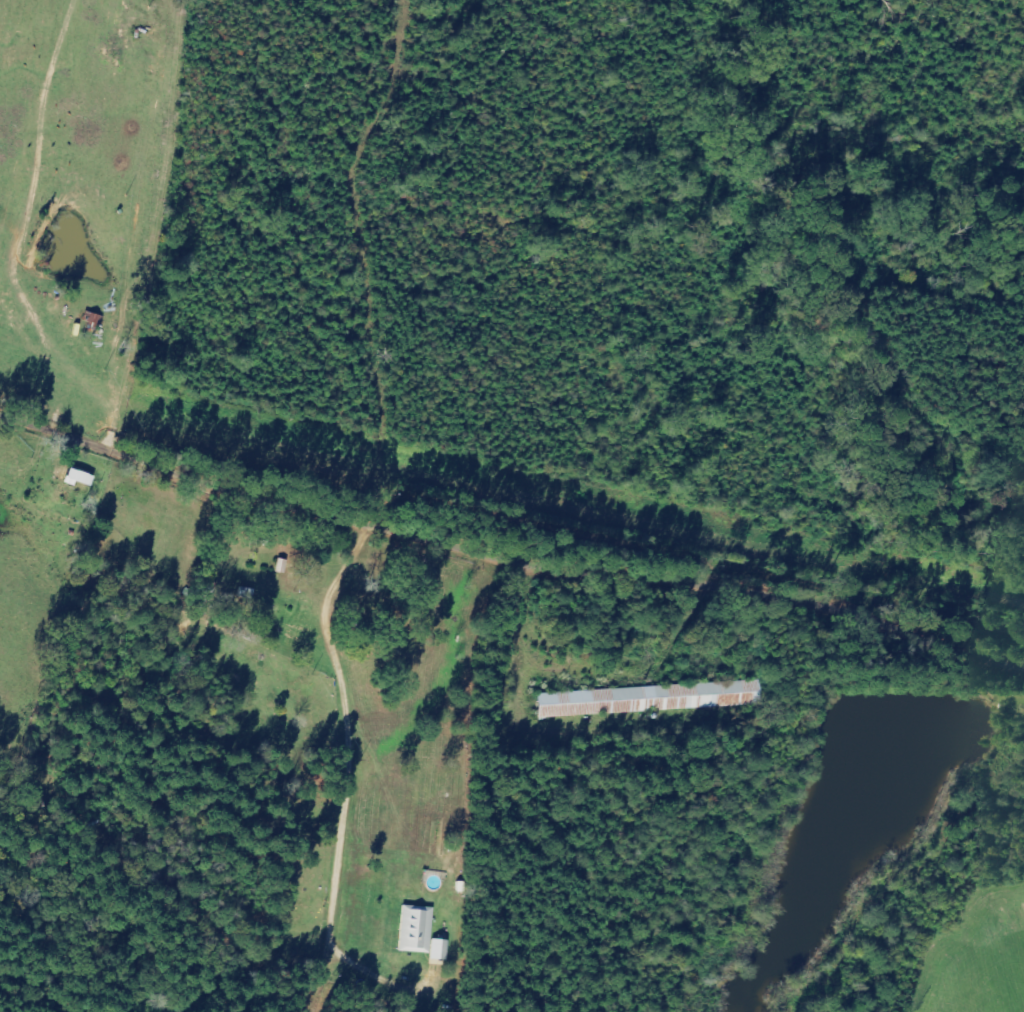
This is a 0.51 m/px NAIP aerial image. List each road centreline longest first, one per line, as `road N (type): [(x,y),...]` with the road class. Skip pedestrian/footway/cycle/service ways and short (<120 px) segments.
road 1 (residential): [(1023,677),(452,568),(0,446)]
road 2 (track): [(324,534),(373,218),(345,0)]
road 3 (residential): [(895,657),(879,1011)]

